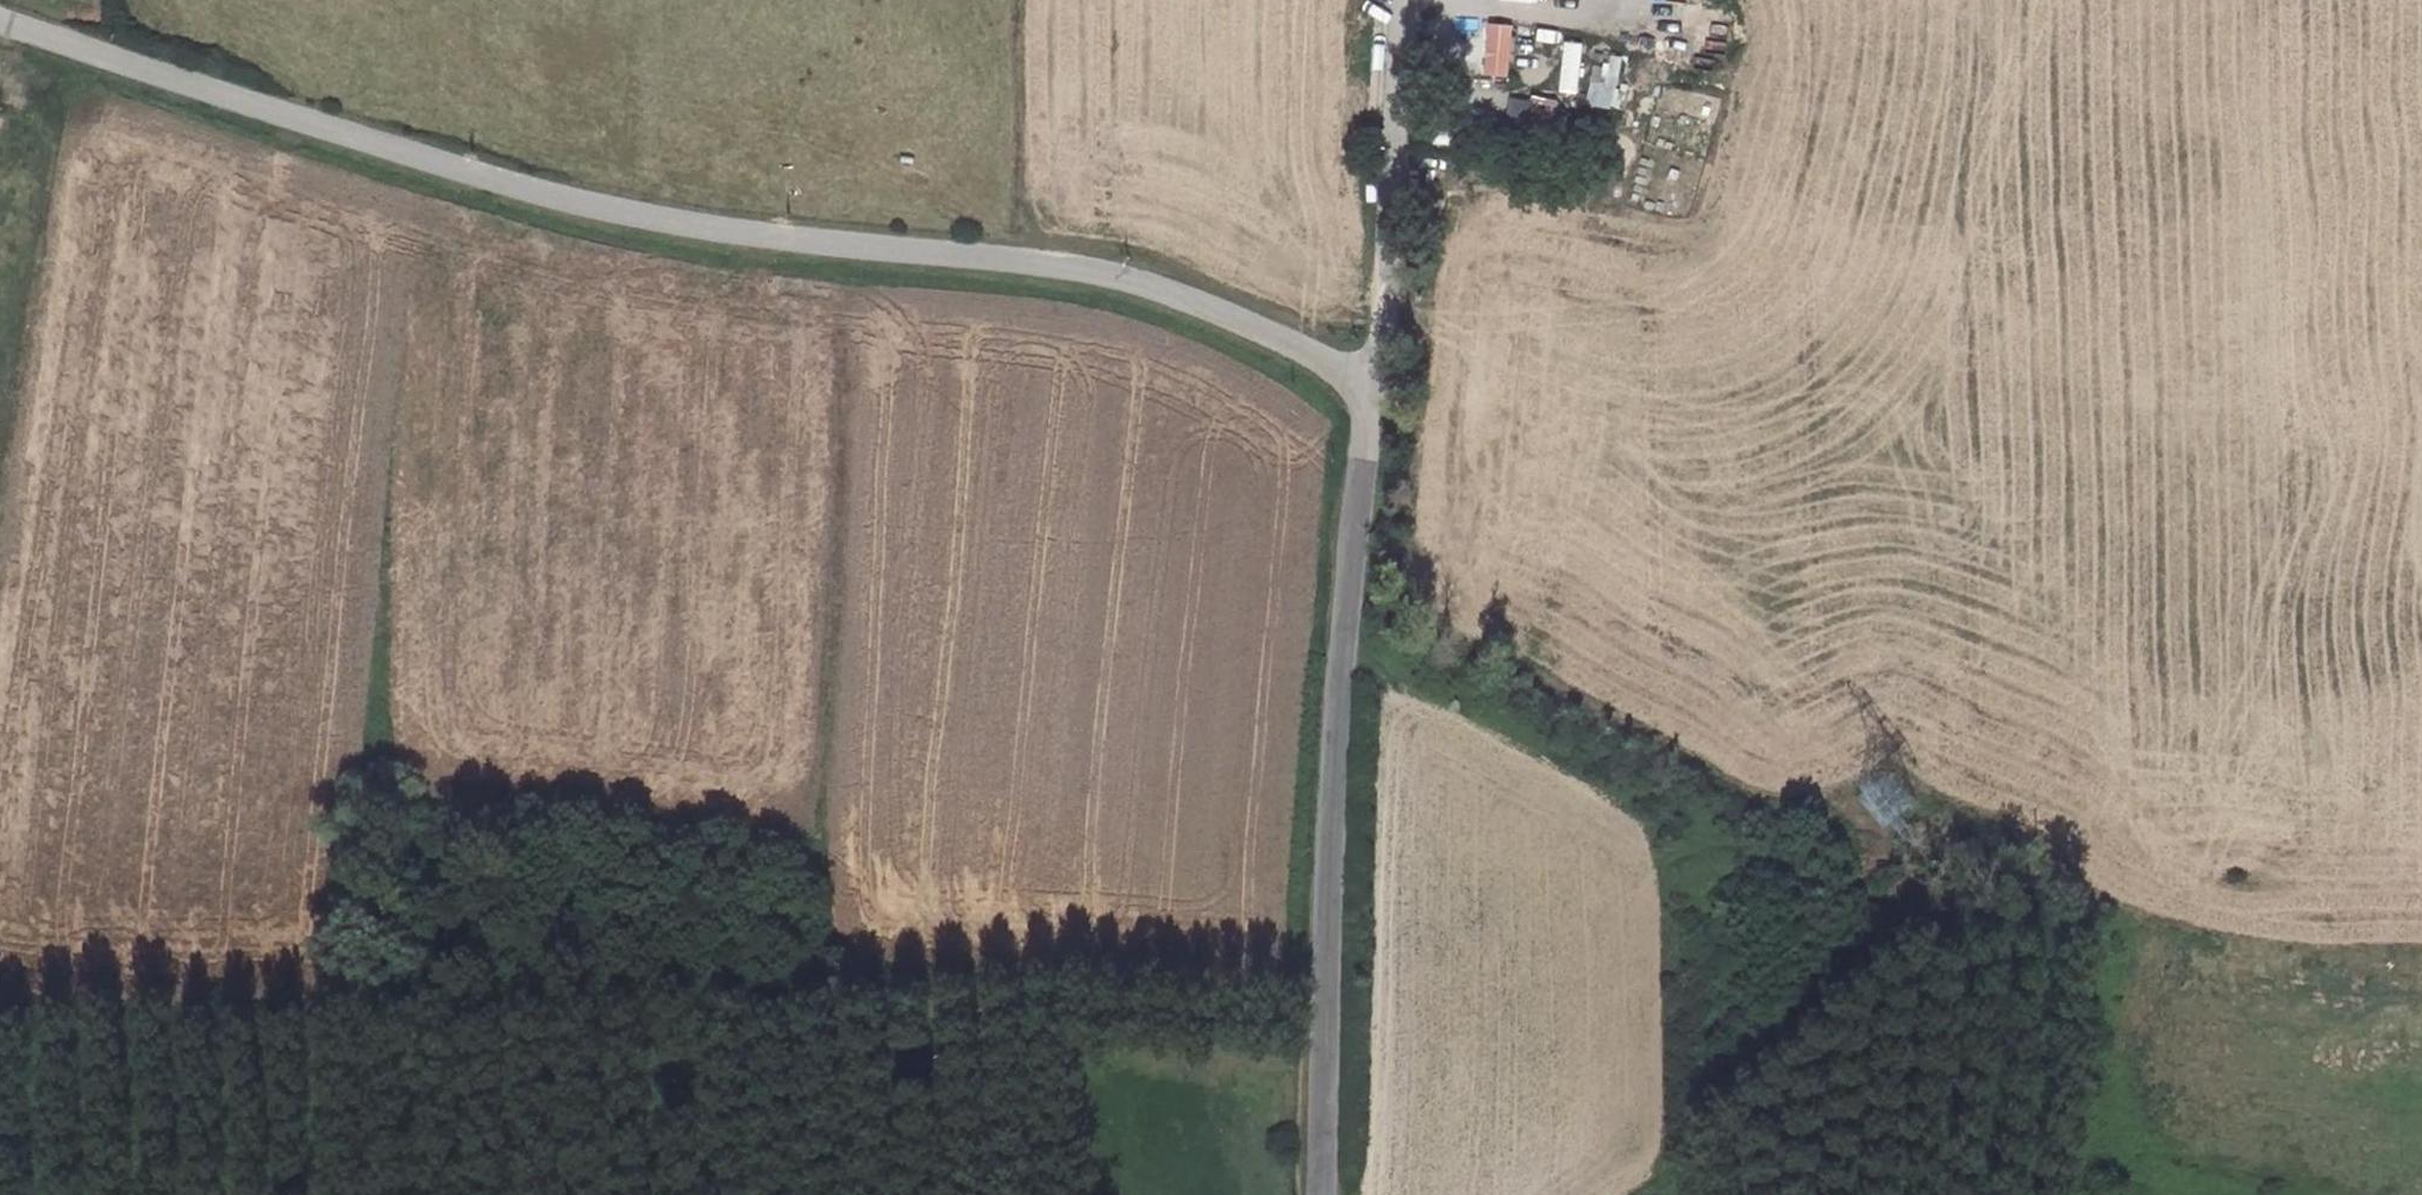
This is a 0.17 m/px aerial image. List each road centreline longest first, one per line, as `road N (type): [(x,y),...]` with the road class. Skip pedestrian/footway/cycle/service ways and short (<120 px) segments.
road 1 (unclassified): [(0,21),(621,212),(1019,259),(1144,284),(1261,324),(1371,387)]
road 2 (residential): [(1320,1194),(1343,635),(1371,387)]
road 3 (unclassified): [(1404,0),(1371,387)]

